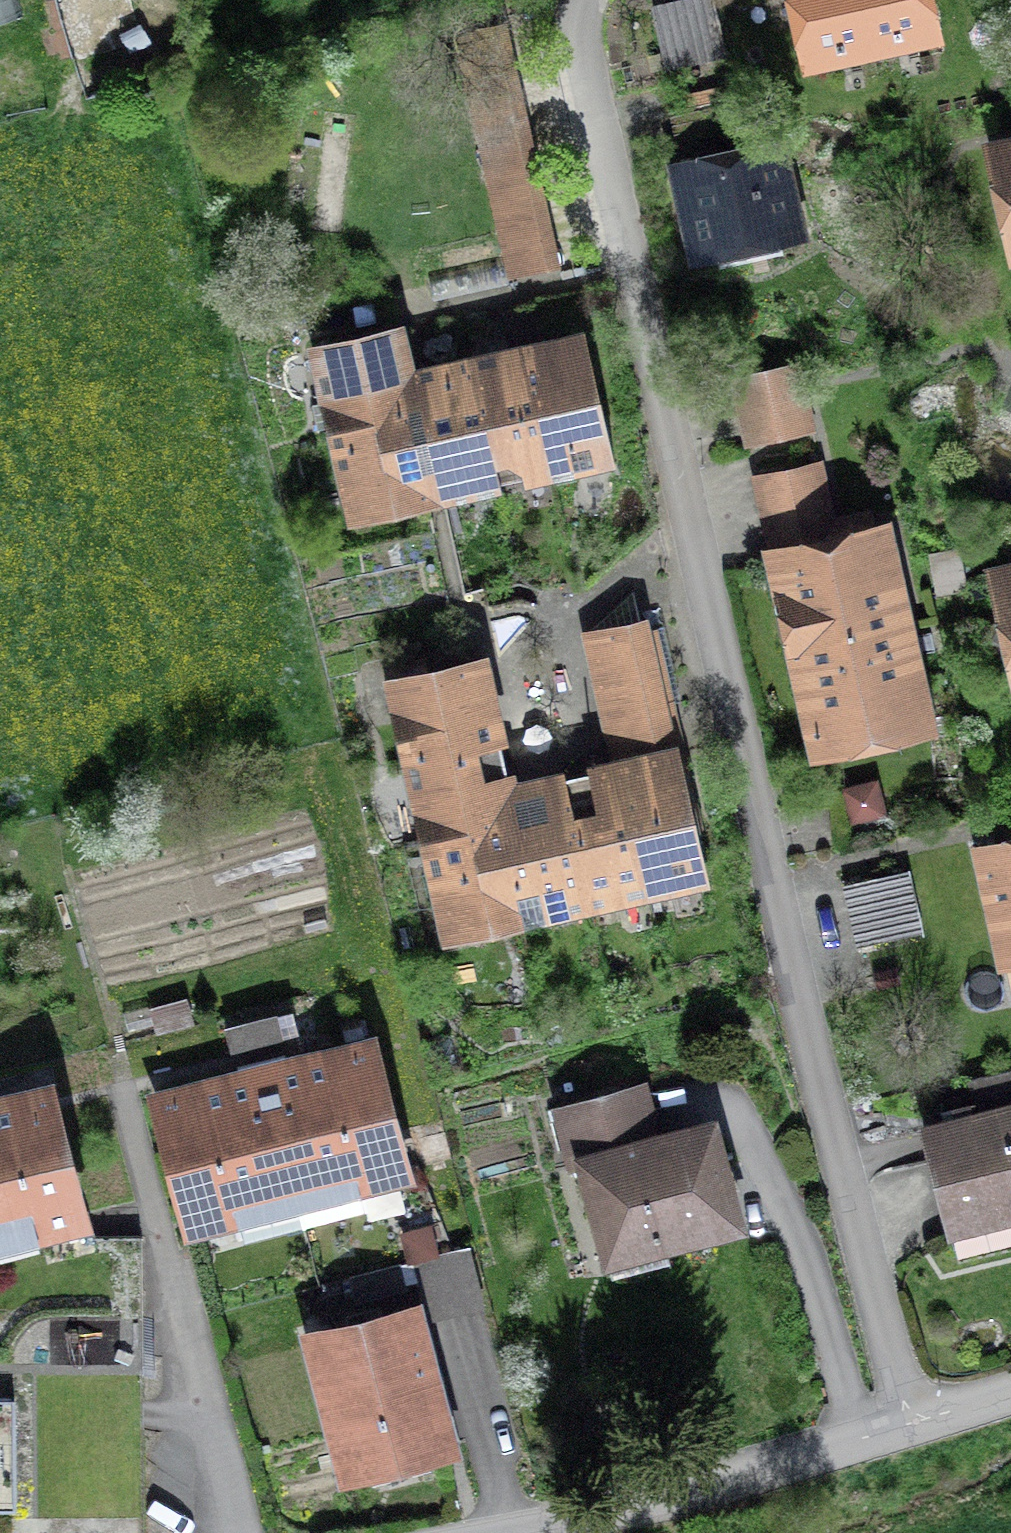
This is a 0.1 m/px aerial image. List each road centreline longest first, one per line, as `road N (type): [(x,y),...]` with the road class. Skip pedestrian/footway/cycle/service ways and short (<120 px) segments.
road 1 (residential): [(628,0),(605,64),(909,1438)]
road 2 (residential): [(514,1532),(909,1438)]

